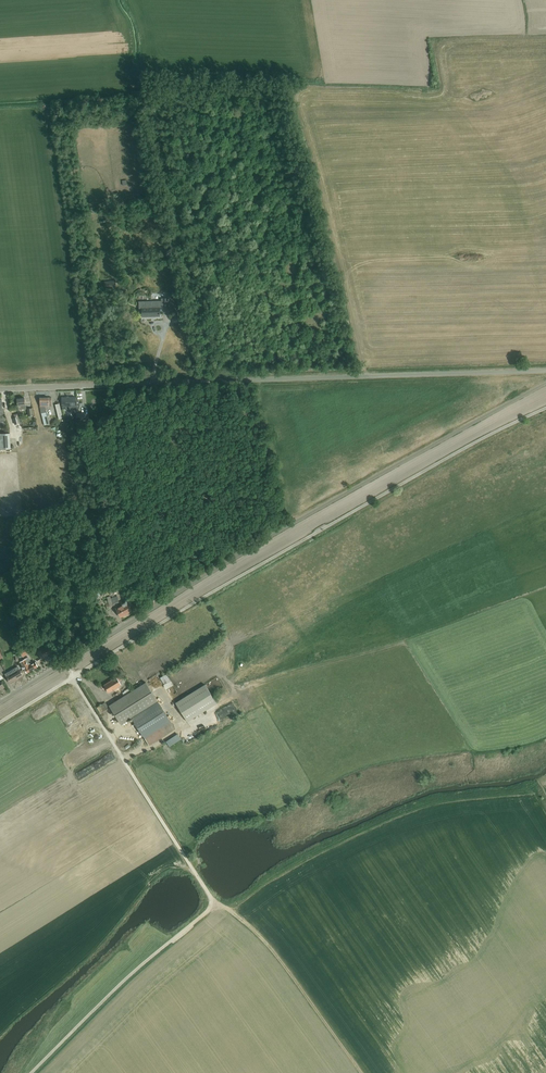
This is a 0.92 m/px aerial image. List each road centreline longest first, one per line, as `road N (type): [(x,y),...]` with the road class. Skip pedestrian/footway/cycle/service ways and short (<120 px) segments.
road 1 (unclassified): [(0,703),(295,523),(545,384)]
road 2 (unclassified): [(0,390),(545,371)]
road 3 (unclassified): [(73,677),(339,518),(545,408)]
road 4 (residential): [(33,1072),(213,907),(73,677)]

